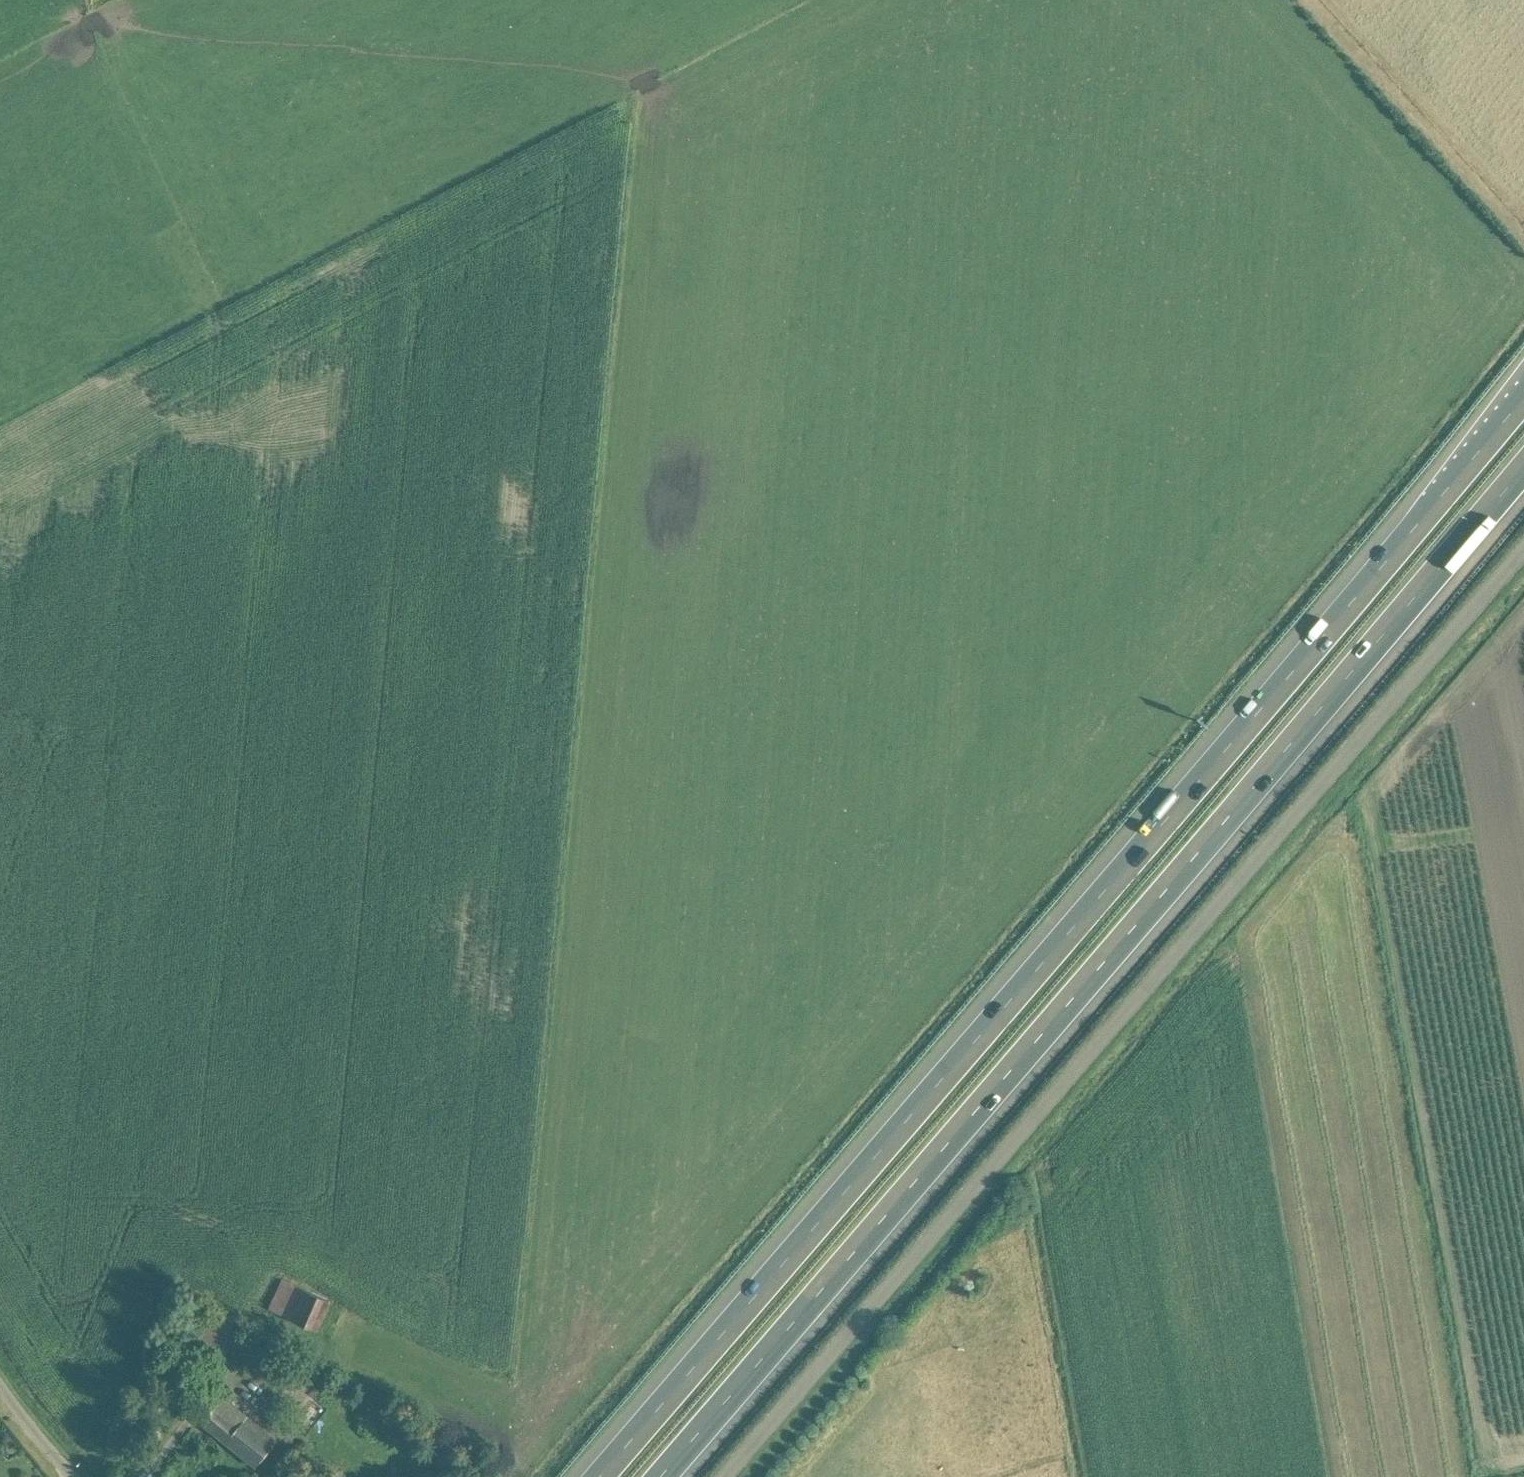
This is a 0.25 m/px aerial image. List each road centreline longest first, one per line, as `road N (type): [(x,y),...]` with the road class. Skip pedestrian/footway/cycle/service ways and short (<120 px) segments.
road 1 (motorway): [(1523,396),(599,1476)]
road 2 (motorway): [(660,1476),(1523,463)]
road 3 (unclassified): [(728,1476),(1523,563)]

